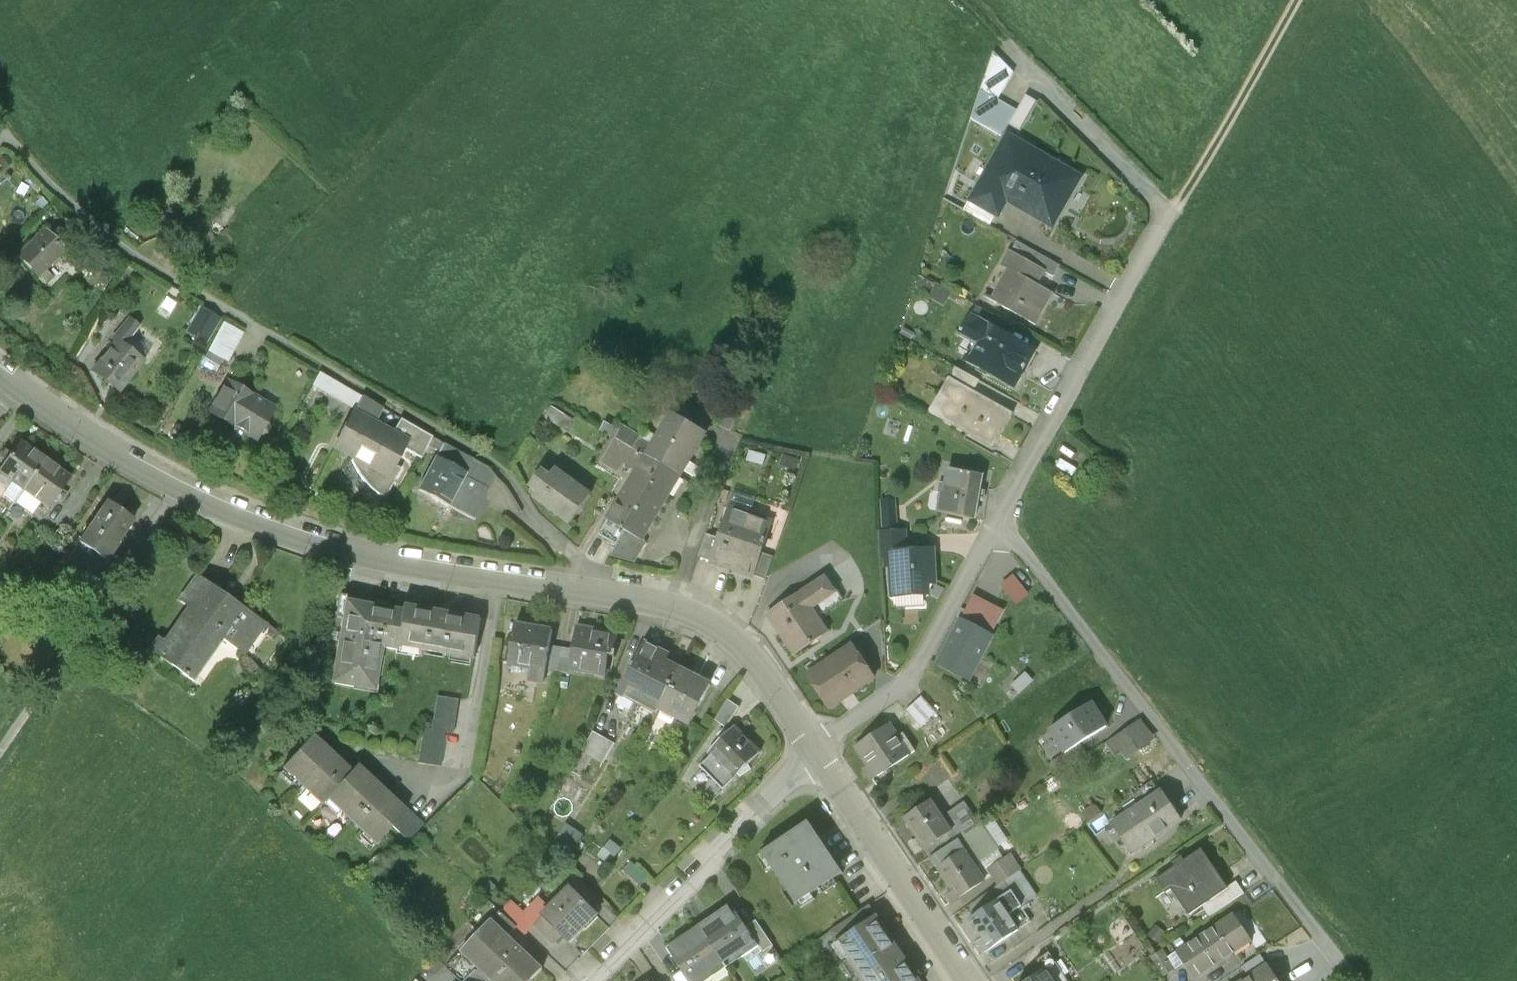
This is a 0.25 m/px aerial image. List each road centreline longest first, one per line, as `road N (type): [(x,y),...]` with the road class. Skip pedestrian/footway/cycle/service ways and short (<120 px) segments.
road 1 (residential): [(815,751),(764,669),(696,615),(585,580),(242,514),(178,488),(0,373)]
road 2 (residential): [(815,751),(907,682),(1169,212)]
road 3 (residential): [(585,980),(815,751)]
road 4 (track): [(178,488),(0,751)]
road 5 (residential): [(973,980),(815,751)]
road 6 (track): [(1169,212),(1295,0)]
road 7 (track): [(1169,212),(1001,35)]

